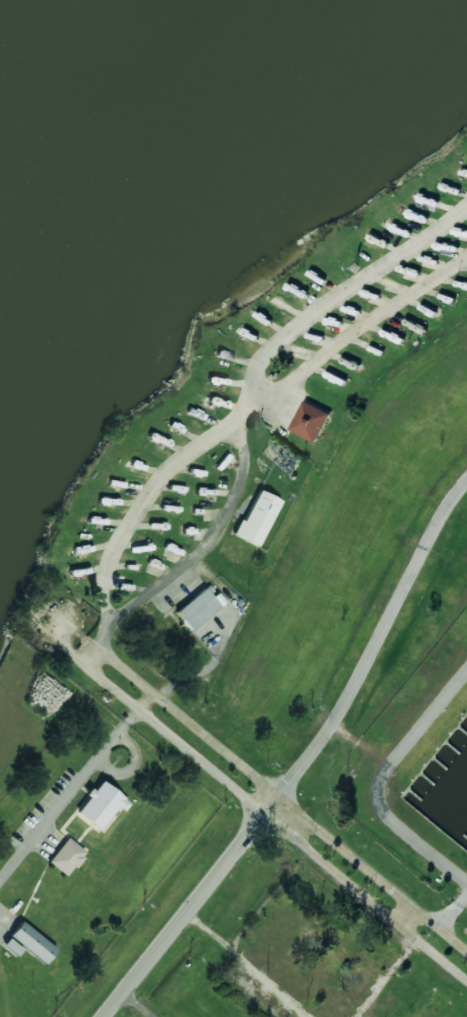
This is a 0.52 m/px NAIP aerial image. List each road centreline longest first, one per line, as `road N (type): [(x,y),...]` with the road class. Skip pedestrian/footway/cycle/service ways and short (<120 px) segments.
road 1 (residential): [(466,950),(77,614),(56,613),(61,633),(466,972)]
road 2 (residential): [(285,790),(337,719),(466,484)]
road 3 (residential): [(256,409),(270,361),(314,318),(466,216)]
road 4 (tertiary): [(103,1016),(285,790)]
road 5 (residential): [(117,622),(207,558),(231,527),(256,469),(256,409)]
road 6 (residential): [(466,263),(324,361),(297,389),(256,409)]
road 7 (residential): [(166,482),(114,575),(116,649)]

